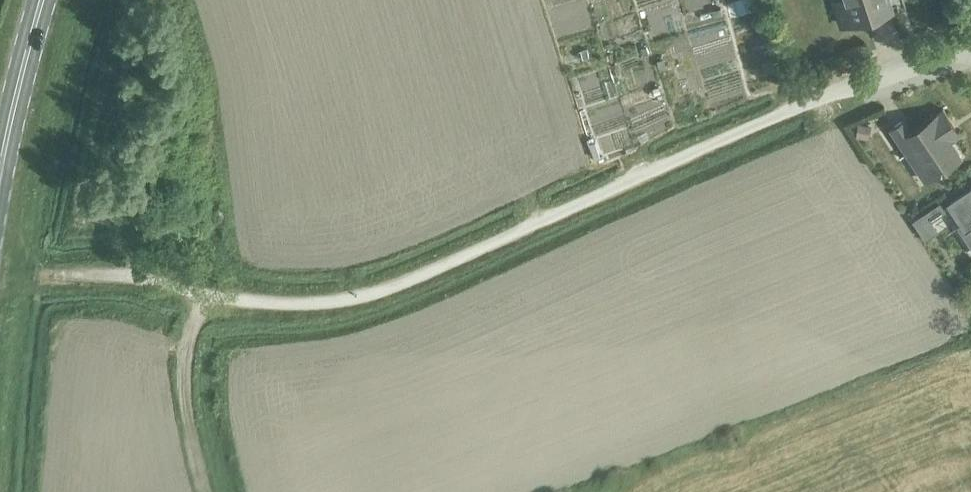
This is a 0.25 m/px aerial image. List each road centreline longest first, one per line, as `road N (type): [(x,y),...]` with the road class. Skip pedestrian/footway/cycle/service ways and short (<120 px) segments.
road 1 (residential): [(64,275),(130,276),(271,303),(357,297),(394,287),(810,102),(970,46)]
road 2 (primary): [(0,167),(41,0)]

